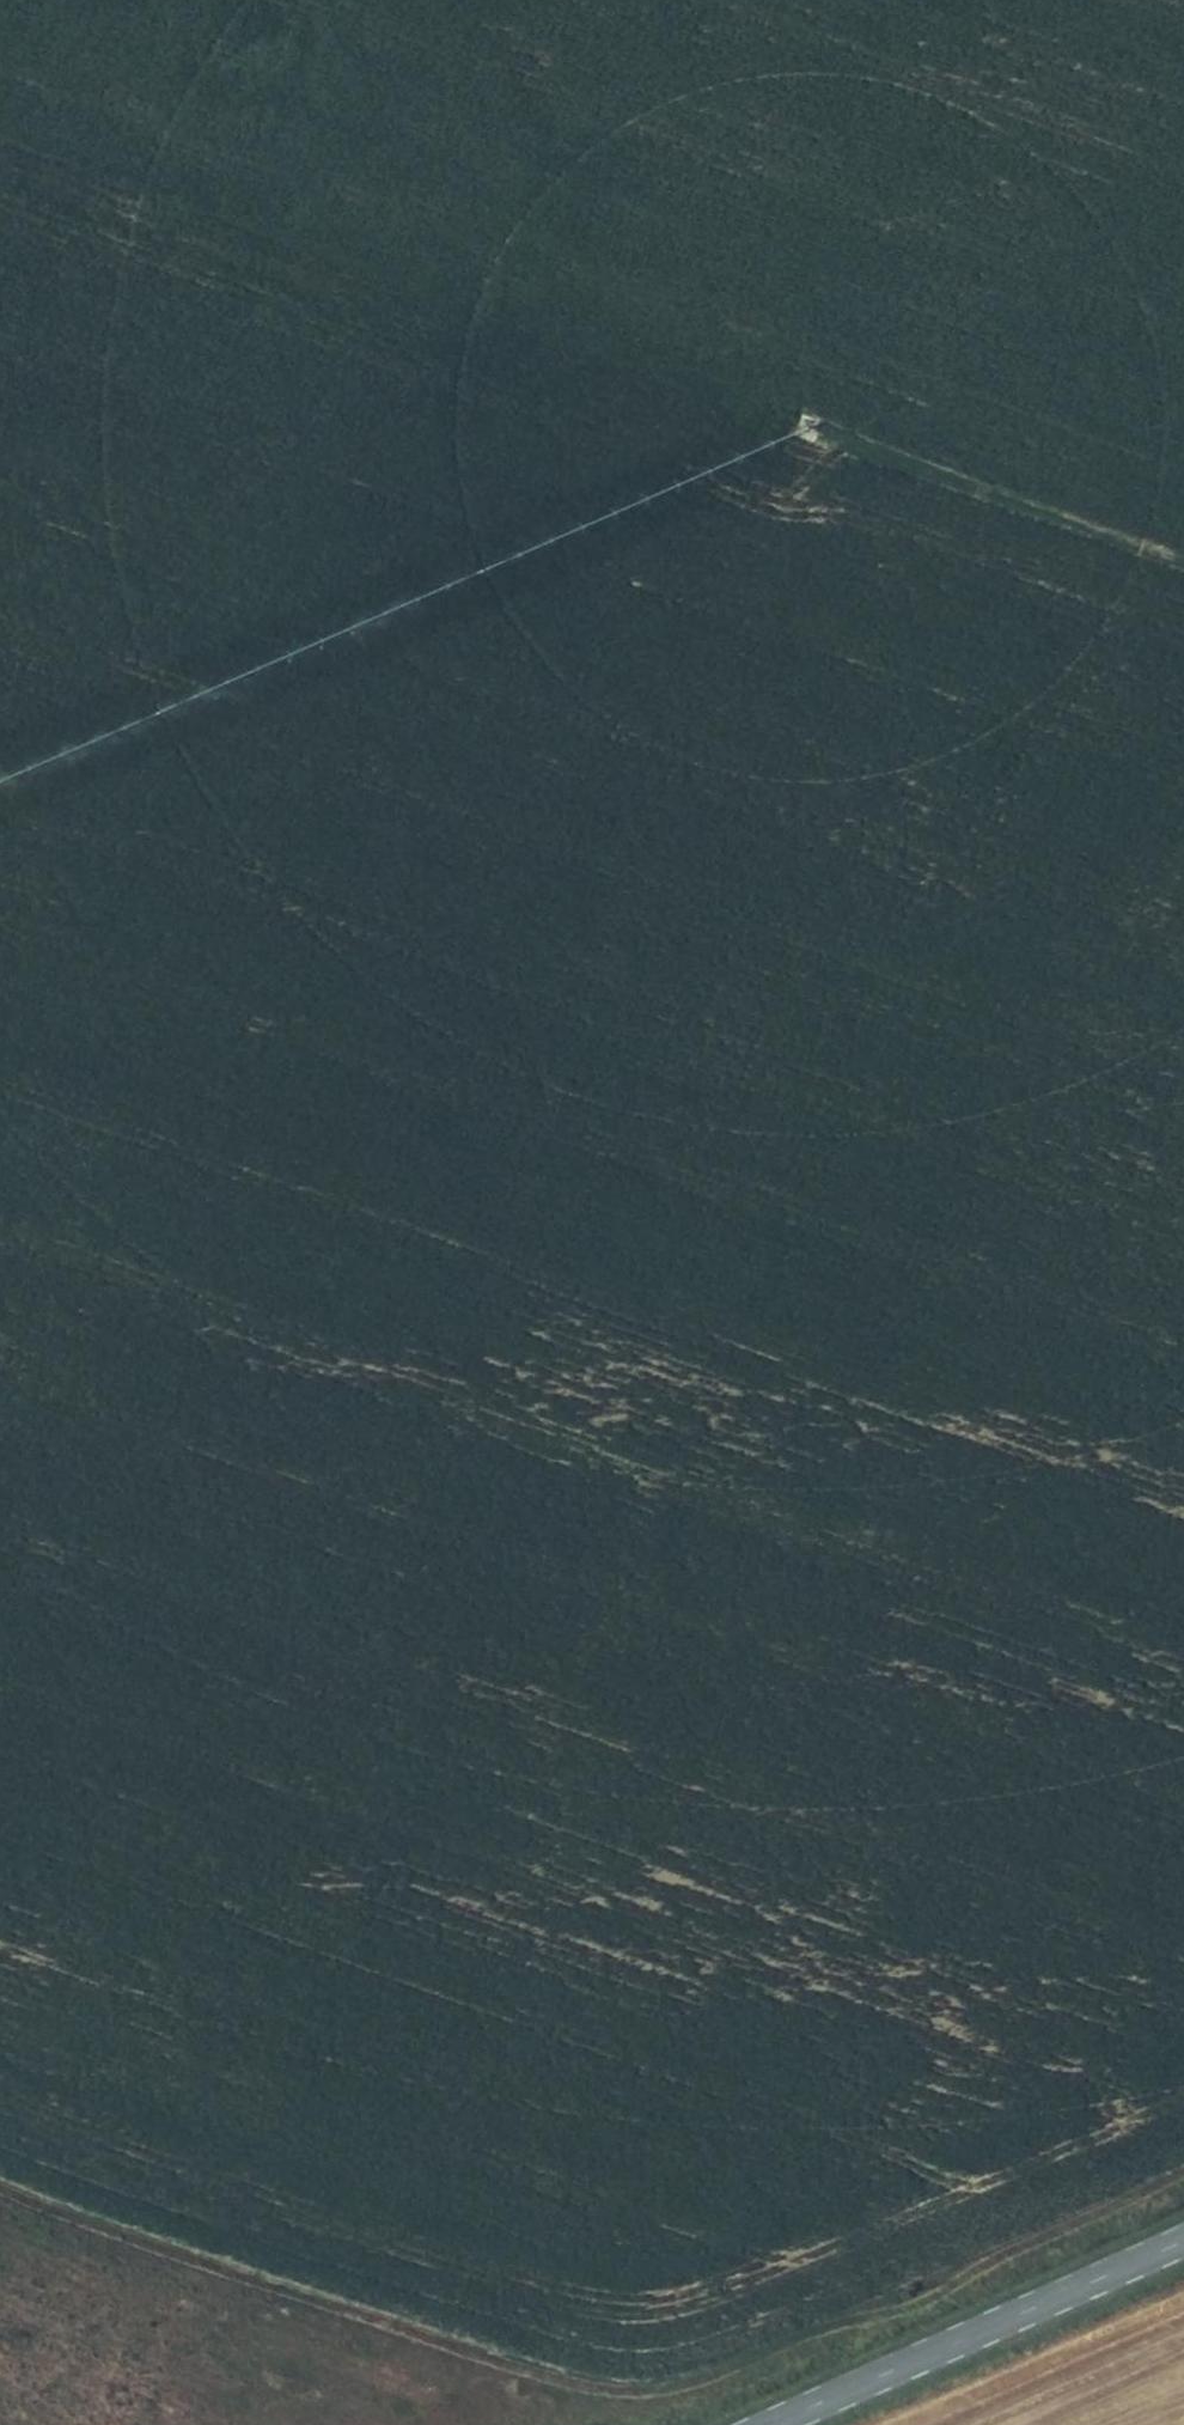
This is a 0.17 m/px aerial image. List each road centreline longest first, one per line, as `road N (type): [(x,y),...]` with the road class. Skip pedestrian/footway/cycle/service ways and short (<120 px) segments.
road 1 (secondary): [(1183,2240),(770,2424)]

